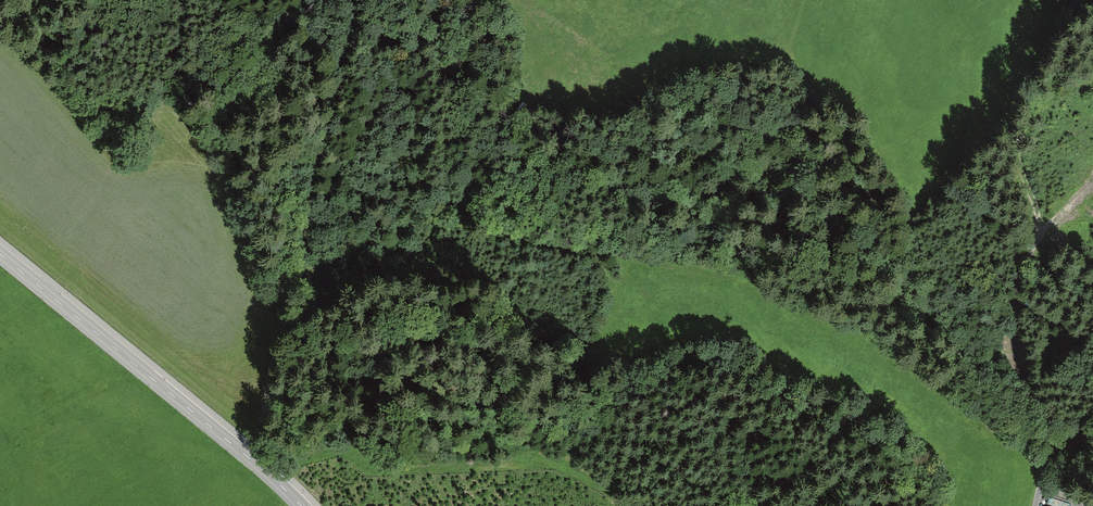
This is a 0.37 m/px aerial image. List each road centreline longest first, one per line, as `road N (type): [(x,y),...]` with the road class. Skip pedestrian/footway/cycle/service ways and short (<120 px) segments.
road 1 (track): [(358,0),(248,457)]
road 2 (tertiary): [(0,254),(302,505)]
road 3 (track): [(275,480),(302,462),(345,451),(370,471),(559,465),(640,505)]
road 4 (track): [(297,277),(481,192),(496,167),(504,120)]
road 5 (track): [(1036,235),(1017,308),(1019,351),(1046,422),(1039,505)]
road 6 (track): [(424,220),(591,250),(612,279)]

